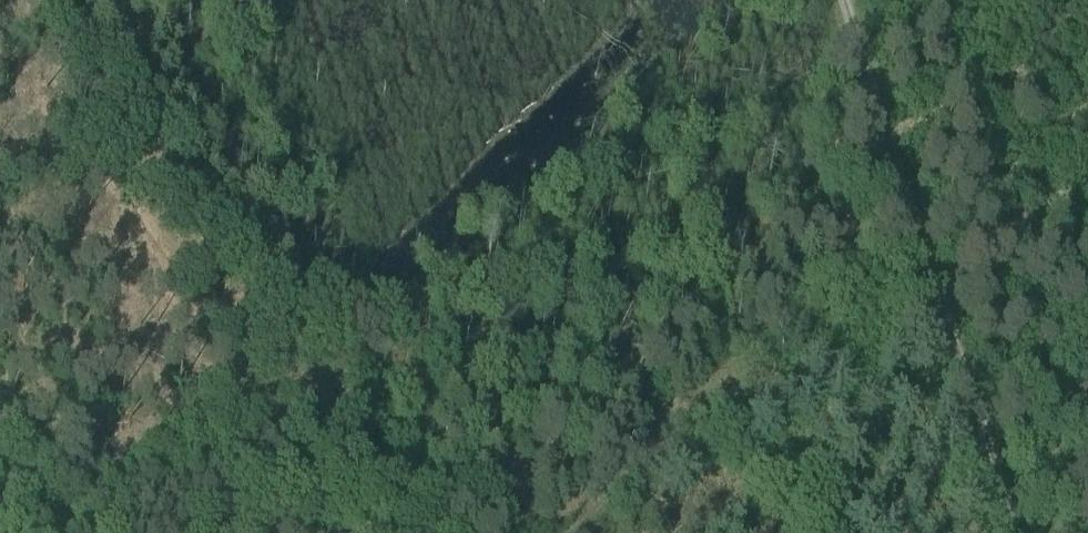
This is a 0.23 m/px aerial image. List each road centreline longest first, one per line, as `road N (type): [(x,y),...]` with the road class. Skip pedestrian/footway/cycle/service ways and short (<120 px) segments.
road 1 (track): [(849,0),(1019,532)]
road 2 (track): [(306,363),(679,0)]
road 3 (track): [(97,0),(93,54),(121,148),(160,225),(306,363)]
road 4 (track): [(306,363),(0,527)]
road 5 (track): [(306,363),(354,415),(378,456),(396,532)]

